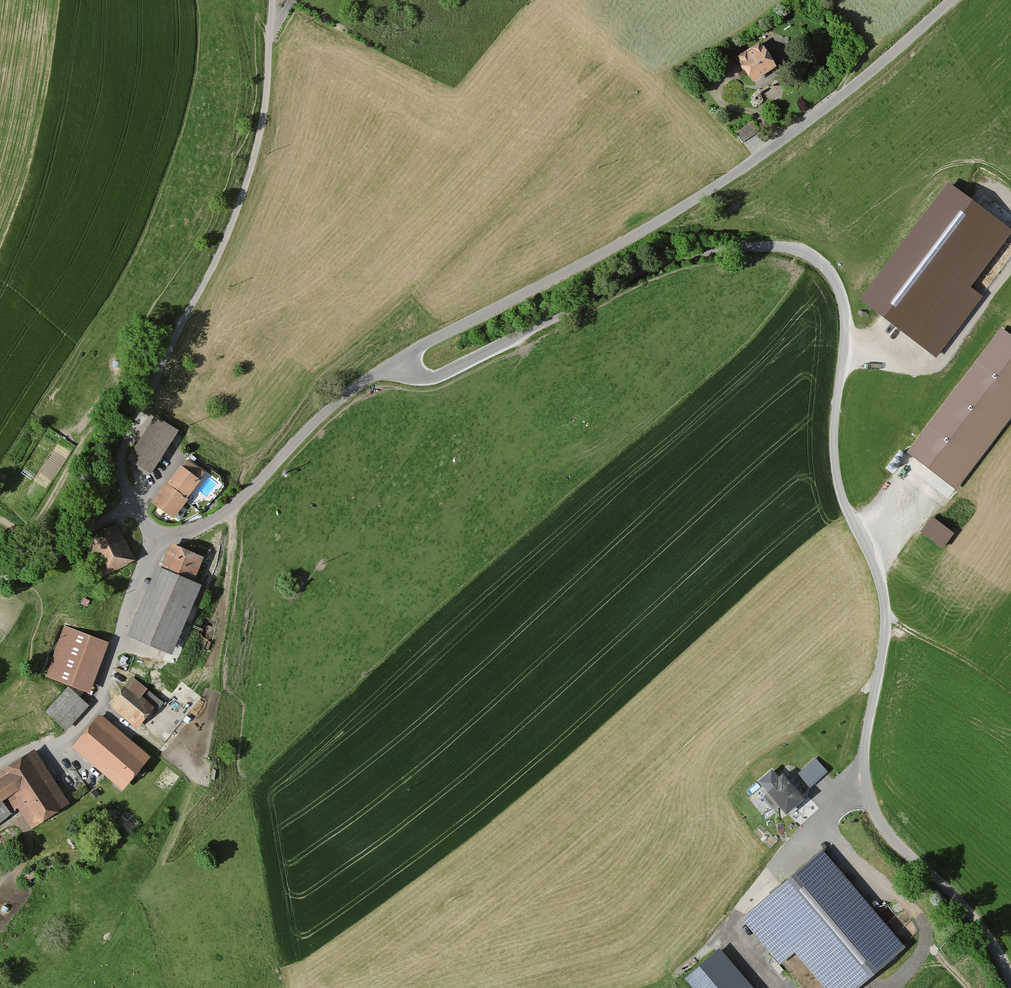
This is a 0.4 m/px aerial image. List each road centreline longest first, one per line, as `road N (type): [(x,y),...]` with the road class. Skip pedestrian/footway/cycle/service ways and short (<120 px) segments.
road 1 (unclassified): [(1010,978),(977,921),(892,839),(872,807),(865,760),(885,606),(837,478),(845,322),(838,289),(823,266),(782,247),(693,254),(638,272),(448,372),(426,378),(394,363)]
road 2 (unclassified): [(394,363),(679,212),(870,76),(955,0)]
road 3 (unclassified): [(132,506),(121,474),(128,437),(217,260),(251,172),(274,0)]
road 4 (unclassified): [(394,363),(335,407),(231,508),(155,539)]
road 5 (residential): [(0,764),(65,737),(99,703),(155,539)]
road 6 (track): [(231,508),(228,597),(212,666)]
road 7 (residential): [(132,506),(33,569),(0,580)]

